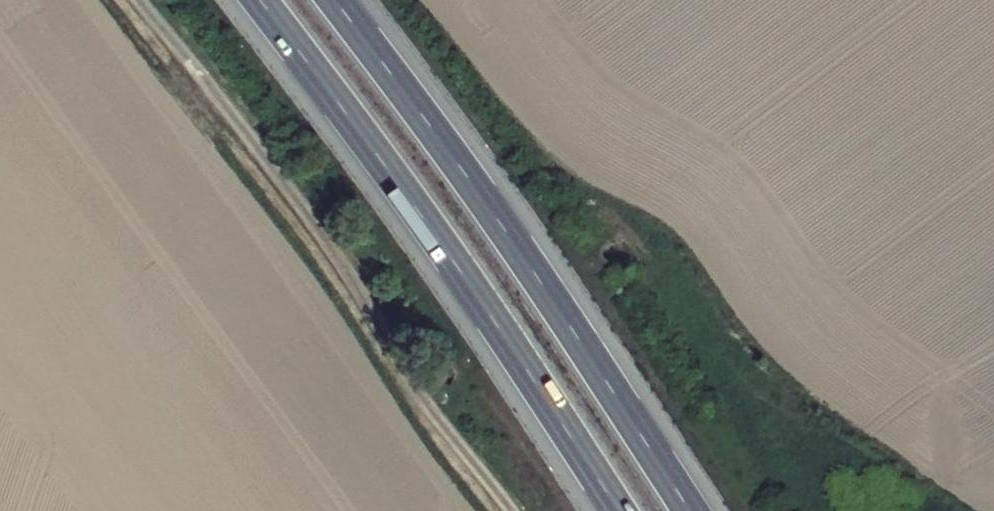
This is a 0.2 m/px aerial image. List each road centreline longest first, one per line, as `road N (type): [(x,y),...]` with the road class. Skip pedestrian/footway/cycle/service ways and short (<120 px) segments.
road 1 (track): [(508,510),(394,372),(374,312),(337,259),(133,0)]
road 2 (trunk): [(261,0),(456,262),(620,510)]
road 3 (trunk): [(688,510),(503,229),(333,0)]

